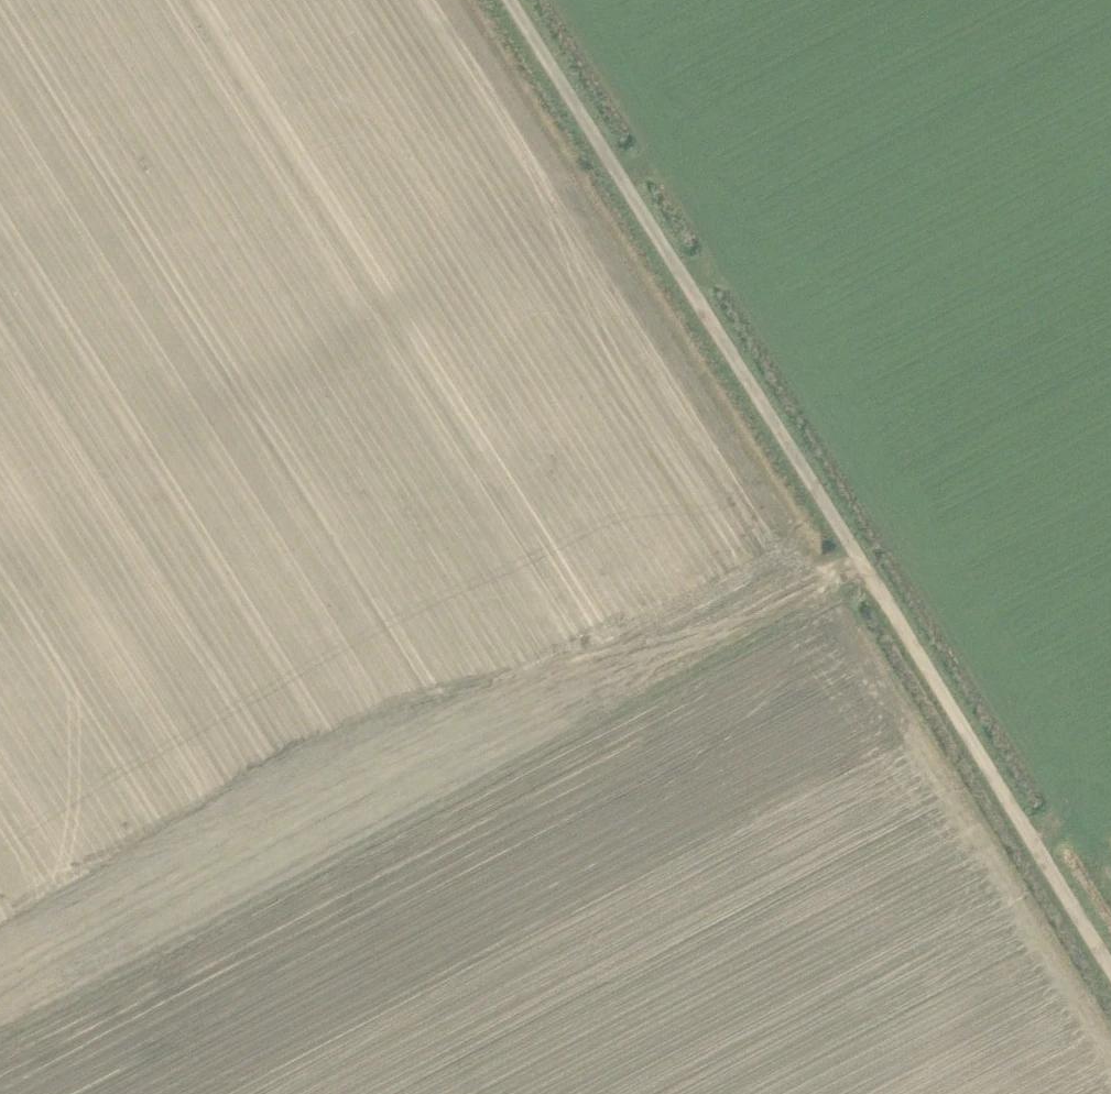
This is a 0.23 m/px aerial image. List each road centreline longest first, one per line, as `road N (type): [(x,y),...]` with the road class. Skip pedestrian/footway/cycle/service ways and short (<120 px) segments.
road 1 (track): [(1110,967),(506,0)]

